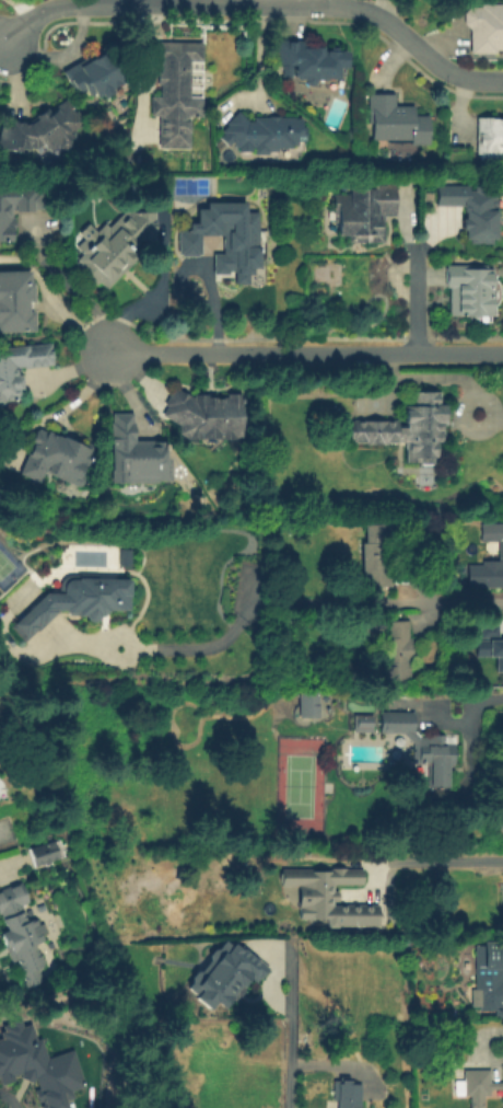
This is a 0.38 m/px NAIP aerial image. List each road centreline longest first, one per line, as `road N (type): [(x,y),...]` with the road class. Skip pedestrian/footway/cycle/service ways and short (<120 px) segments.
road 1 (residential): [(3,44),(39,13),(70,2),(339,2),(388,20),(447,69),(502,77)]
road 2 (residential): [(502,353),(109,354)]

